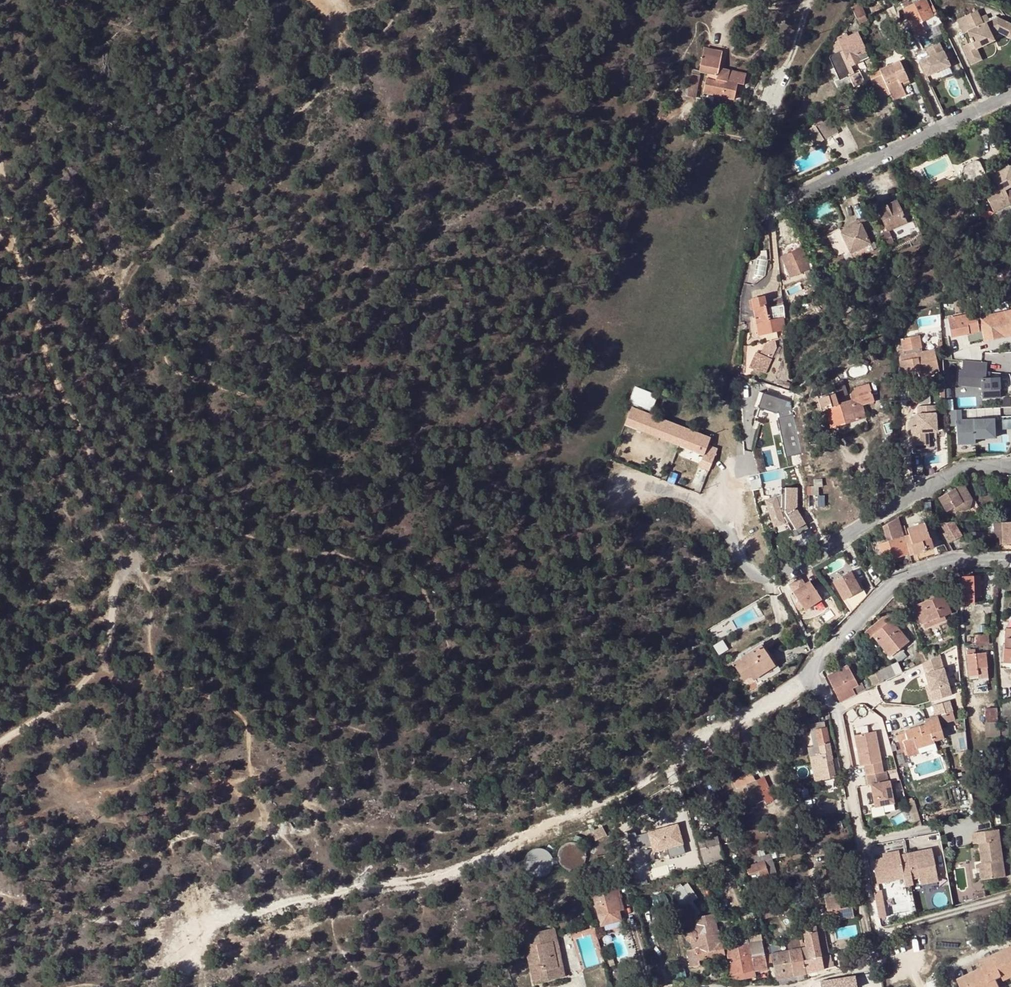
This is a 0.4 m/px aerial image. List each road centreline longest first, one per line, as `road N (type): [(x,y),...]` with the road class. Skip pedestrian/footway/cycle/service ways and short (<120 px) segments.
road 1 (track): [(179,986),(216,920),(348,885),(419,882),(632,789),(704,737)]
road 2 (residential): [(1010,466),(949,473),(772,578),(749,567),(716,517),(687,497)]
road 3 (track): [(128,562),(125,520),(37,336),(24,273),(0,232)]
road 4 (residential): [(1010,559),(953,559),(890,585),(812,667),(835,710)]
road 5 (residential): [(1010,96),(765,210)]
road 6 (track): [(0,744),(36,721),(108,653),(128,562)]
road 7 (track): [(128,562),(103,537),(80,486),(0,376)]
road 8 (track): [(78,986),(136,976),(183,935),(206,931)]
road 9 (residential): [(835,710),(858,842)]
road 10 (track): [(812,667),(748,717),(704,737)]

